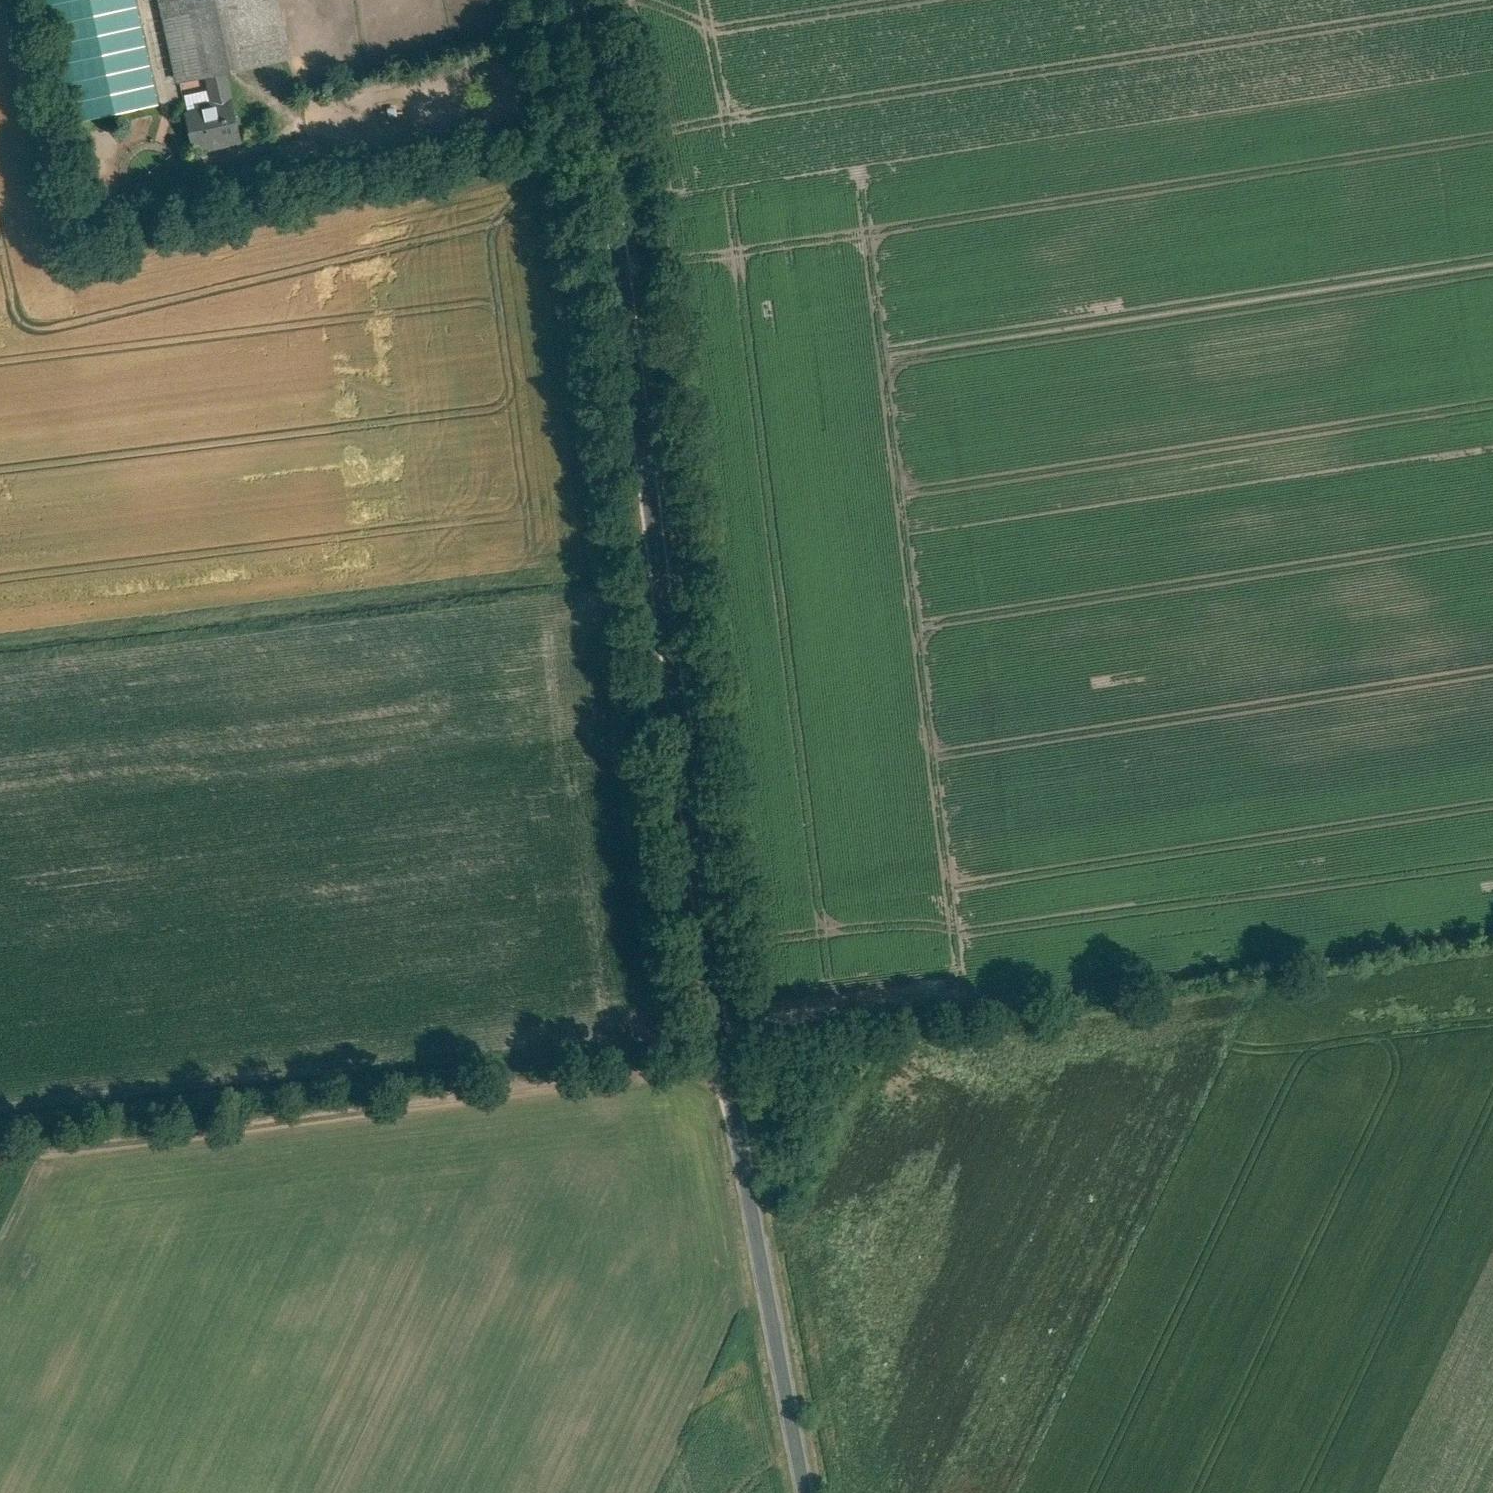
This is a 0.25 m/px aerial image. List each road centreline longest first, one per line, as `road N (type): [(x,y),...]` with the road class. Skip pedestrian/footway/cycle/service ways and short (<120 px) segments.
road 1 (tertiary): [(559,0),(729,1062),(811,1492)]

